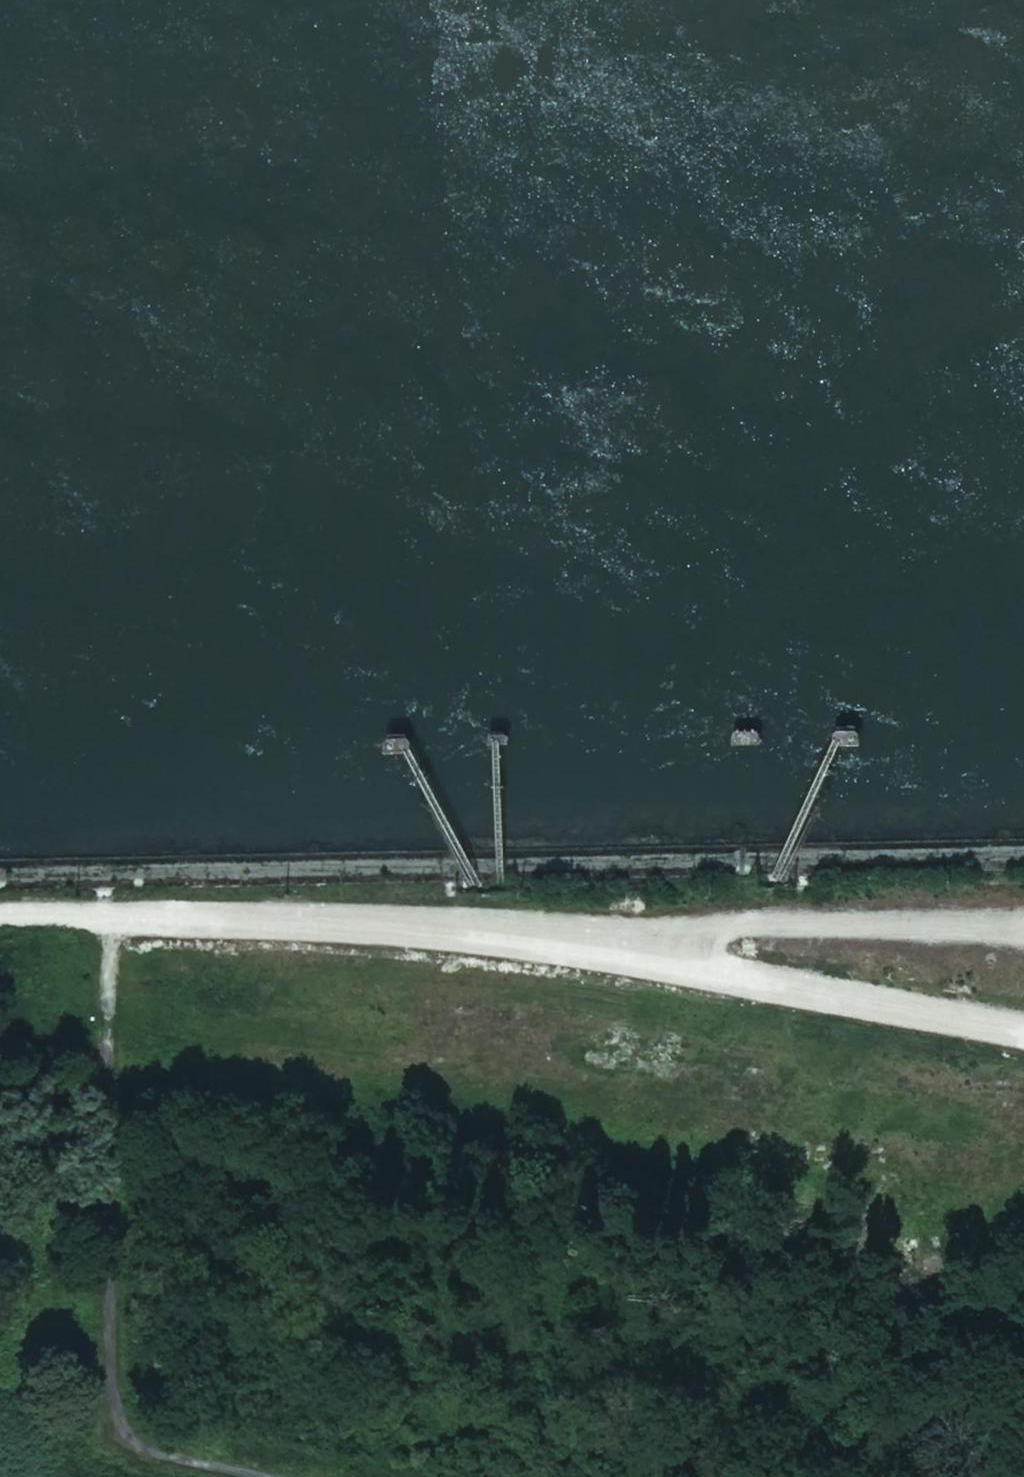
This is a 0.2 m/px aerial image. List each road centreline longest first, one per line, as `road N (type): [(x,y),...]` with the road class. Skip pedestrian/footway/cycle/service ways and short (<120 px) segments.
road 1 (track): [(109,911),(738,977),(1023,1033)]
road 2 (track): [(223,1476),(174,1468),(117,1429),(93,1326),(109,911)]

